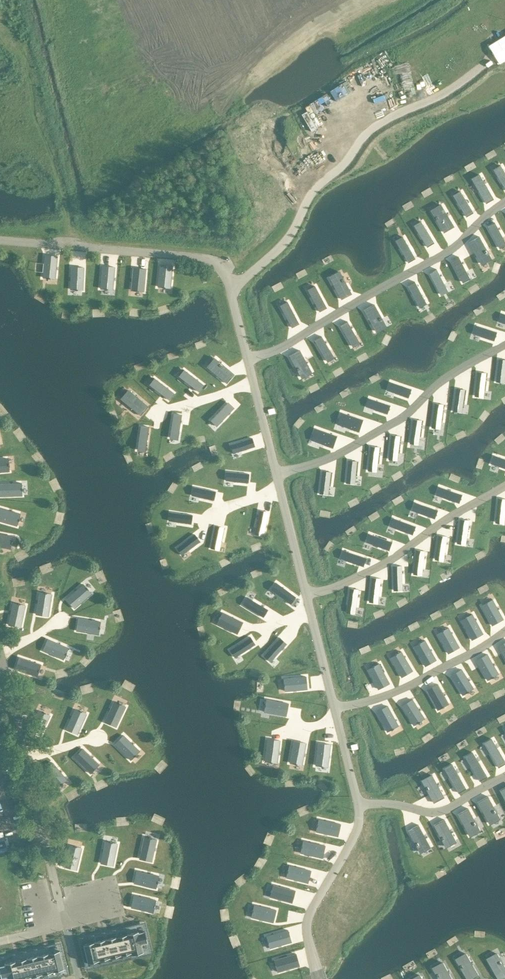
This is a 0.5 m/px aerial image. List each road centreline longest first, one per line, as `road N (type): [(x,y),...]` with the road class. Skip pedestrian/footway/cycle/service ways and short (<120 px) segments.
road 1 (unclassified): [(228,285),(222,270),(196,252),(0,240)]

